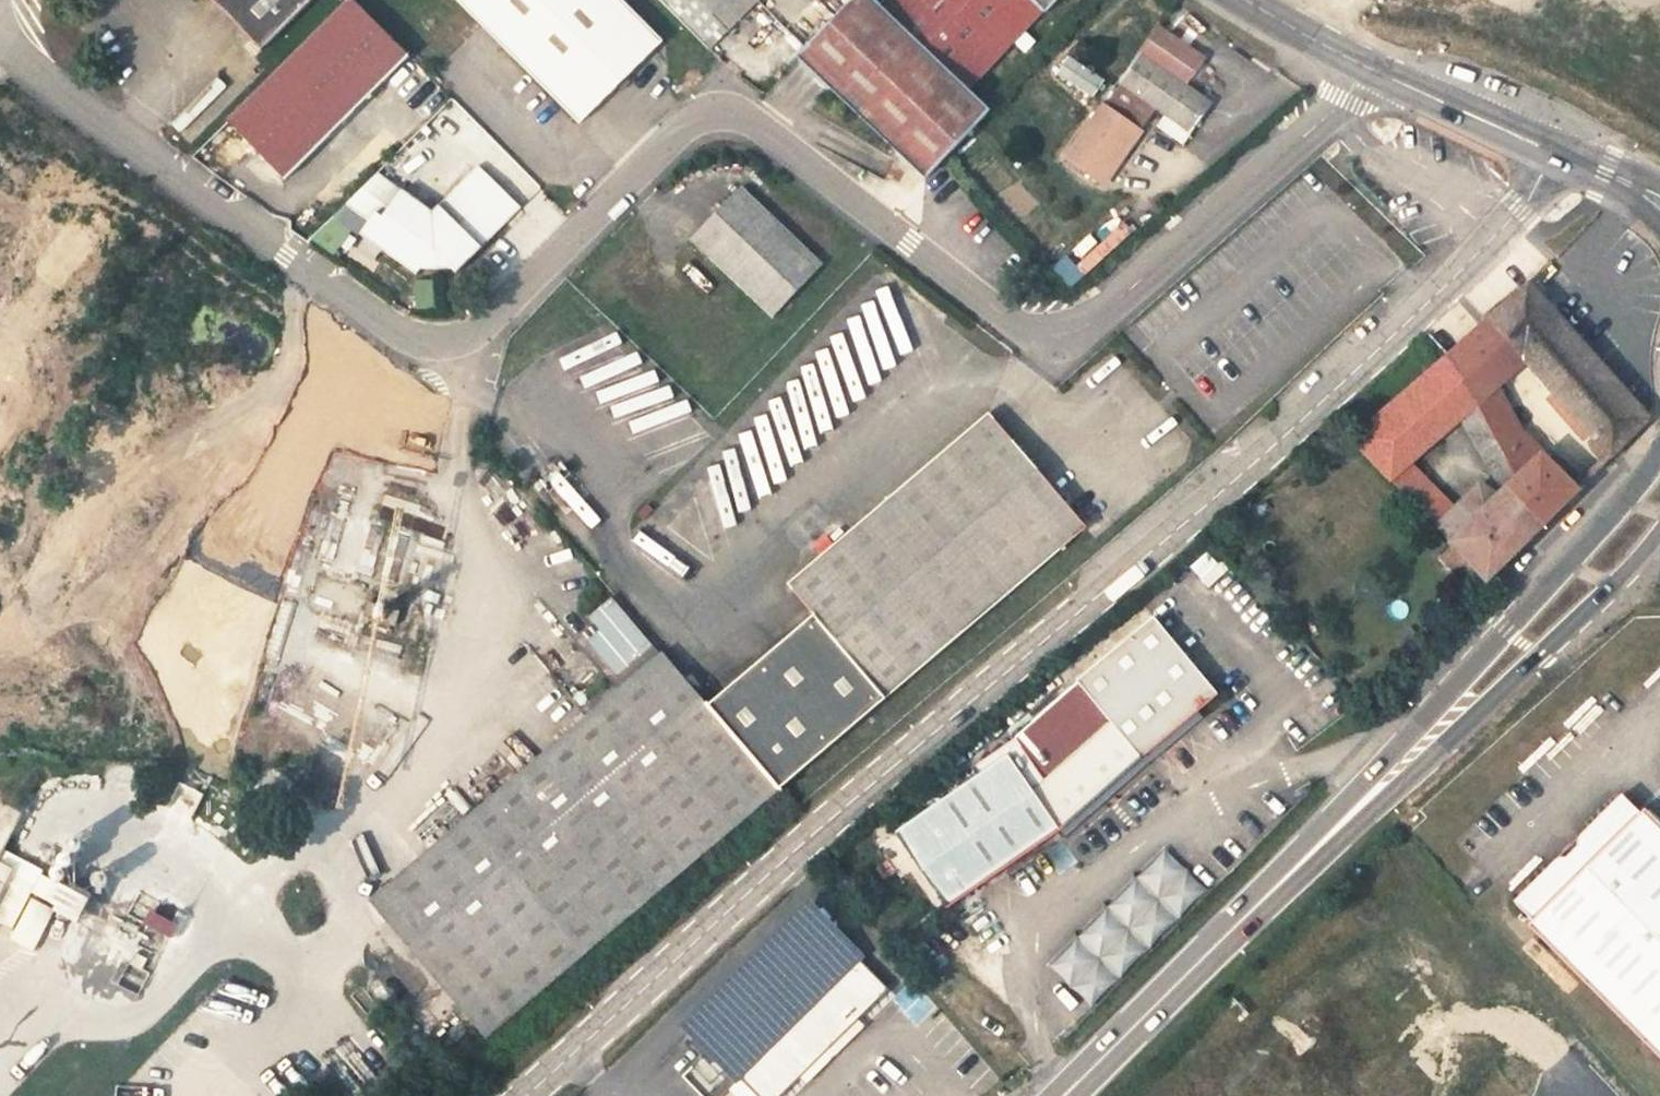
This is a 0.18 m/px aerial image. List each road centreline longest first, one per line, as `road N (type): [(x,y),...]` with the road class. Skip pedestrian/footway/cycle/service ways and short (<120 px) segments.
road 1 (unclassified): [(0,47),(399,336),(449,344),(489,322),(700,119),(738,114),(1034,340),(1086,328),(1372,74)]
road 2 (unclassified): [(1571,160),(569,1060)]
road 3 (unclassified): [(1414,738),(1326,758),(1168,822),(1032,950),(1047,1095)]
road 4 (primary): [(1066,1095),(1357,810)]
road 5 (primary): [(1357,810),(1430,755),(1659,543)]
road 6 (primary): [(1659,437),(1509,631),(1414,738)]
road 7 (tertiary): [(1372,74),(1571,160)]
road 8 (unclassified): [(1659,723),(1509,858)]
road 9 (unclassified): [(949,1095),(885,1028),(817,1095)]
road 10 (tertiary): [(1255,0),(1372,74)]

